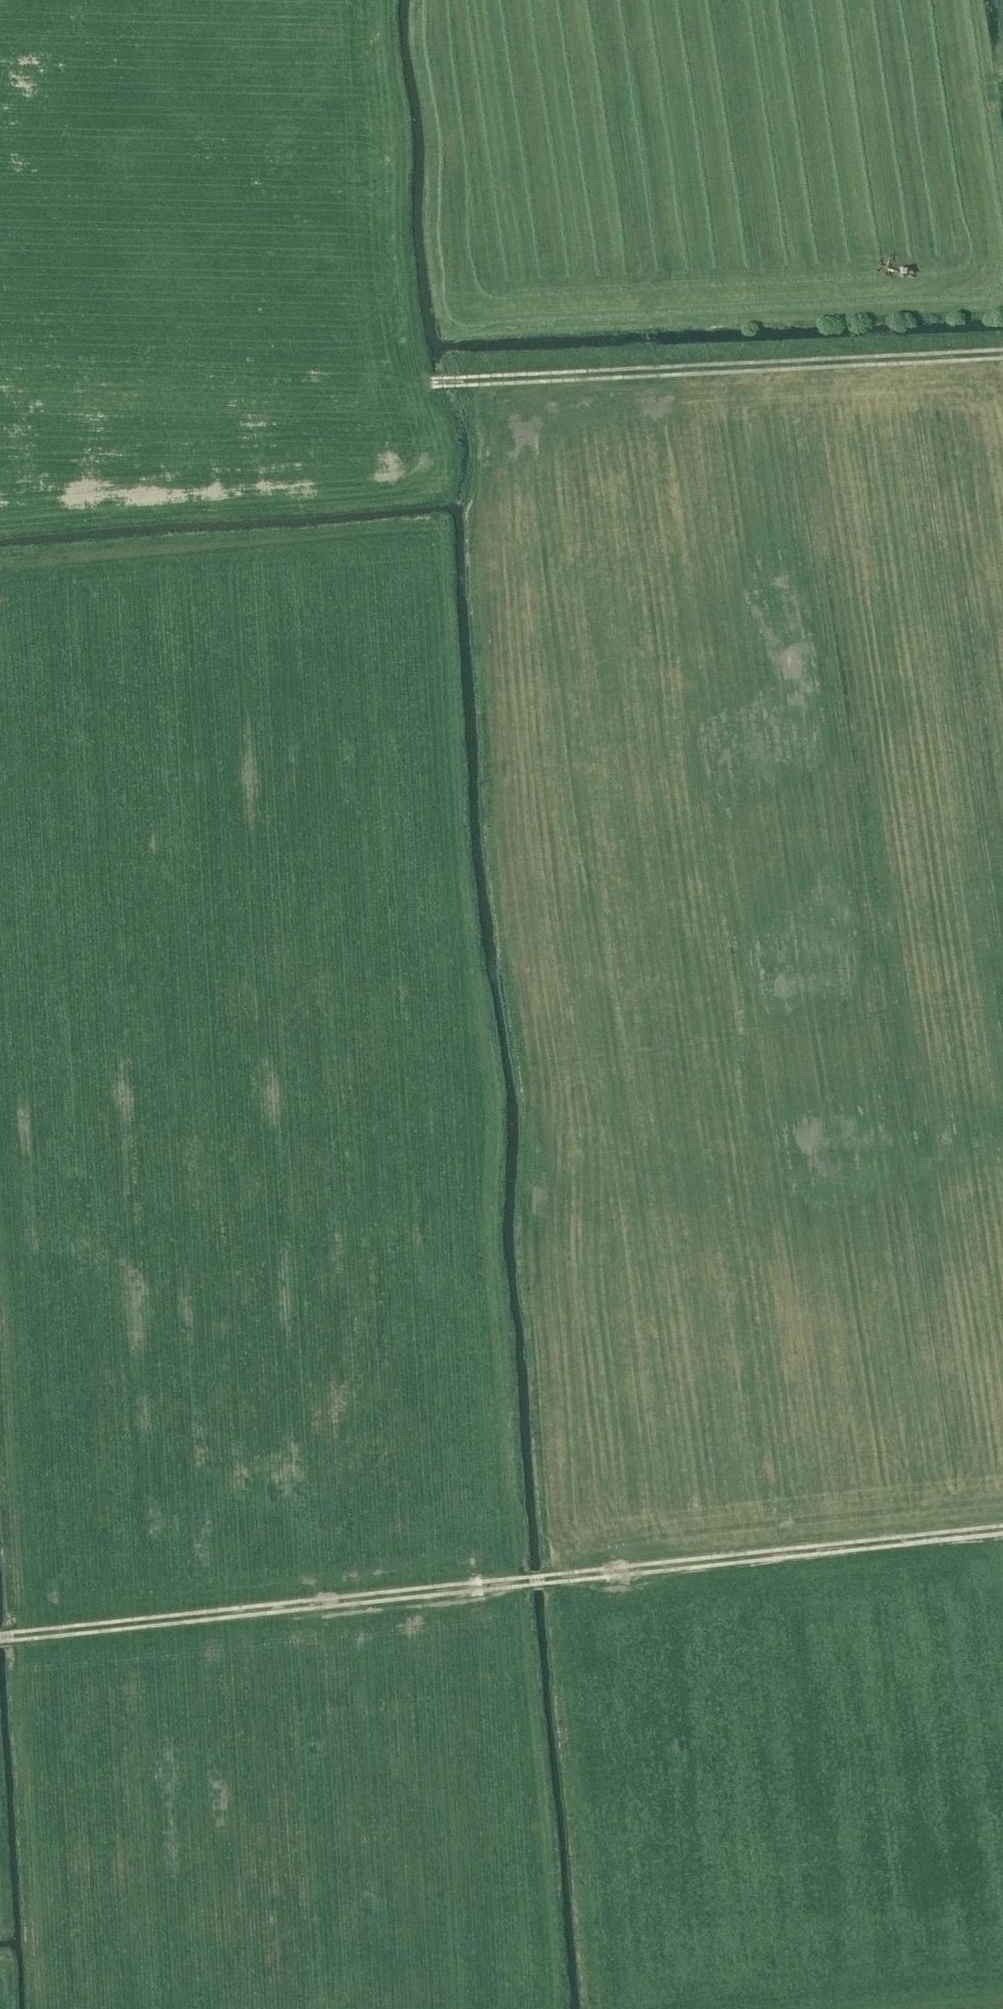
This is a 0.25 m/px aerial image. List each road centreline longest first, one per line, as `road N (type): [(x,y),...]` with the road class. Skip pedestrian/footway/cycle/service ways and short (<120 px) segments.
road 1 (track): [(1002,1527),(0,1636)]

